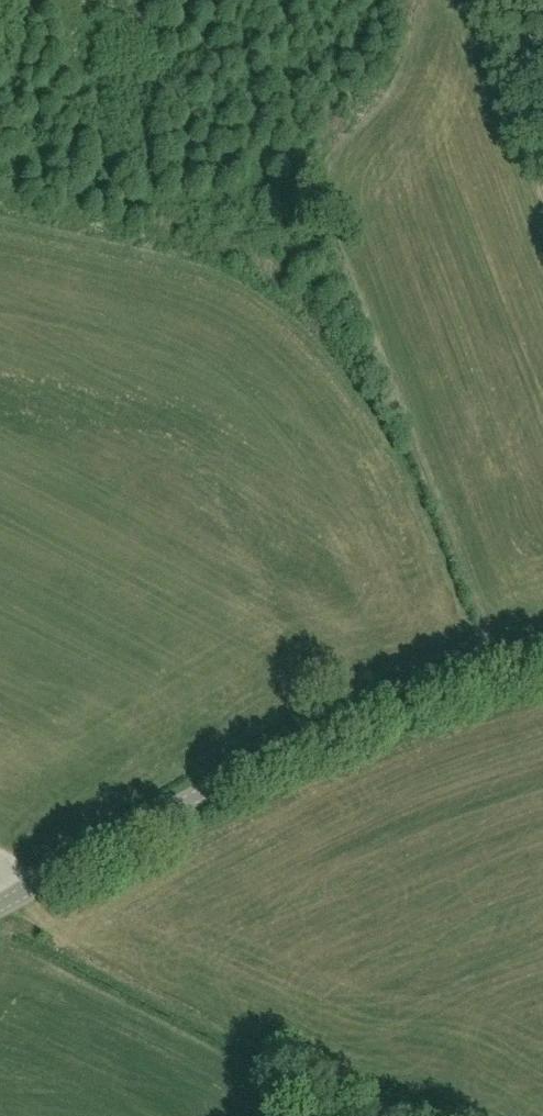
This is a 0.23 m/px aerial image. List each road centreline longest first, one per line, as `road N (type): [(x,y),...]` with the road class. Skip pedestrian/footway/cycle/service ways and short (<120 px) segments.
road 1 (tertiary): [(0,907),(356,719),(542,656)]

